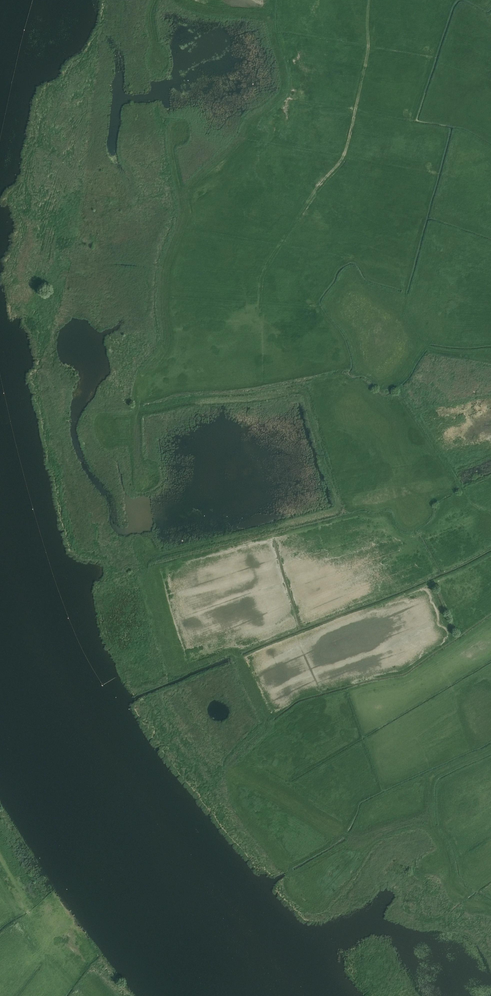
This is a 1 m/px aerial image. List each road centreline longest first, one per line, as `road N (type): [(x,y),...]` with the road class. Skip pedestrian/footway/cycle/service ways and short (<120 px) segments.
road 1 (track): [(490,514),(472,503),(400,389)]

